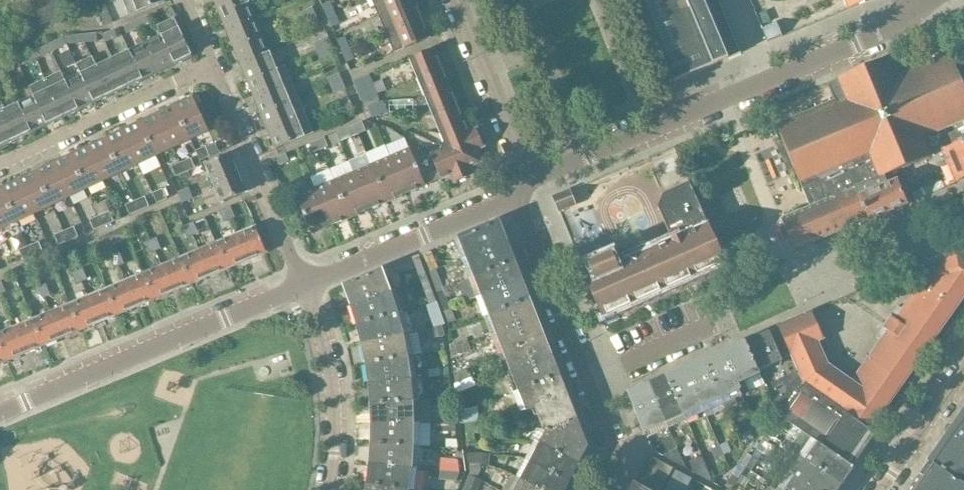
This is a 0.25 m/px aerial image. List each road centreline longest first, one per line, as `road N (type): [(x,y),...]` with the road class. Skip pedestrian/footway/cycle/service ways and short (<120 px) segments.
road 1 (residential): [(532,179),(882,32),(910,11)]
road 2 (residential): [(0,412),(304,284)]
road 3 (residential): [(515,199),(617,455),(605,489)]
road 4 (residential): [(304,284),(212,65)]
road 5 (residential): [(212,65),(0,166)]
road 6 (residential): [(304,284),(515,199)]
road 7 (residential): [(328,489),(329,371),(304,284)]
road 8 (residential): [(532,179),(453,0)]
road 9 (residential): [(881,489),(963,374)]

